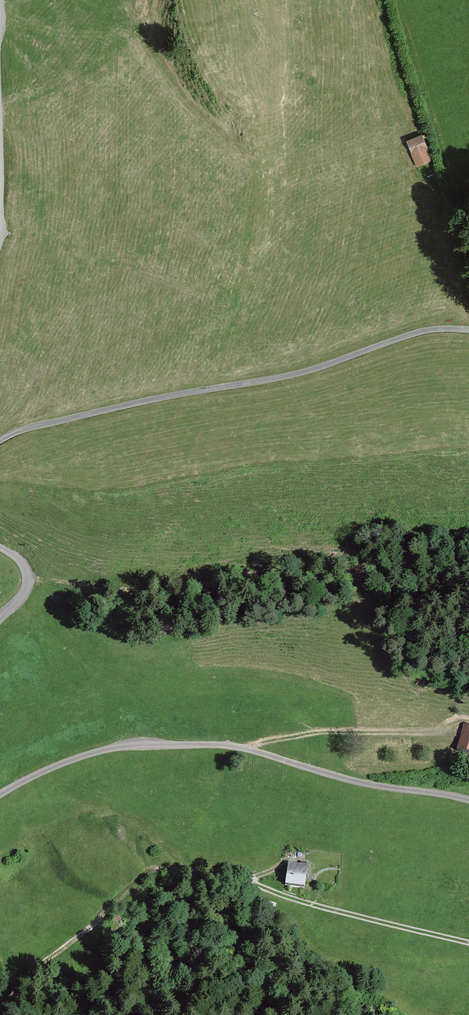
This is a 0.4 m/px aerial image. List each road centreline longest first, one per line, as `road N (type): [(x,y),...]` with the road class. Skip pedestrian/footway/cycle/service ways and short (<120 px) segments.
road 1 (track): [(0,996),(65,966),(122,897),(171,865),(219,870),(468,942)]
road 2 (track): [(0,795),(80,757),(158,741),(244,745),(299,767),(468,802)]
road 3 (track): [(0,441),(139,402),(306,372),(439,329),(468,332)]

